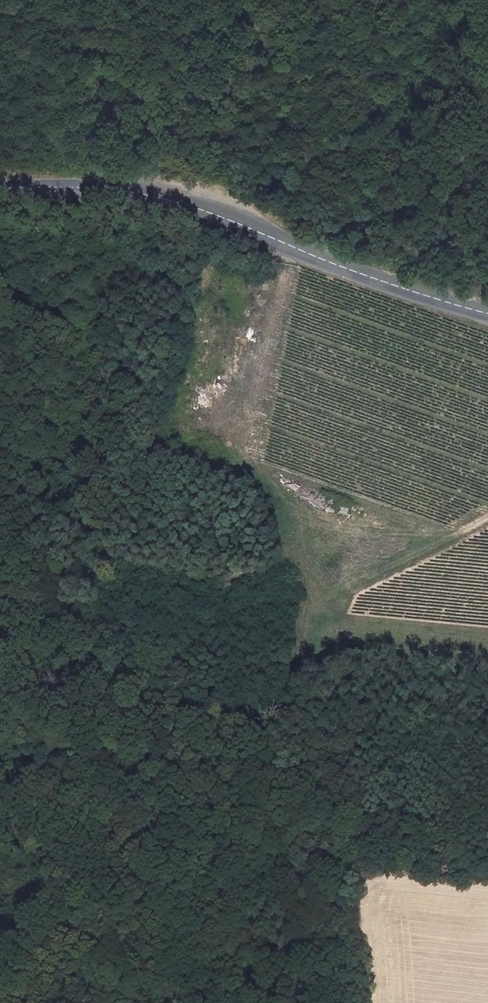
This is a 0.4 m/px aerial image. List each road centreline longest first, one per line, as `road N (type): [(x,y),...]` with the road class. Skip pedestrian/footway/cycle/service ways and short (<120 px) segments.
road 1 (secondary): [(0,190),(91,187),(158,197),(374,280),(487,313)]

